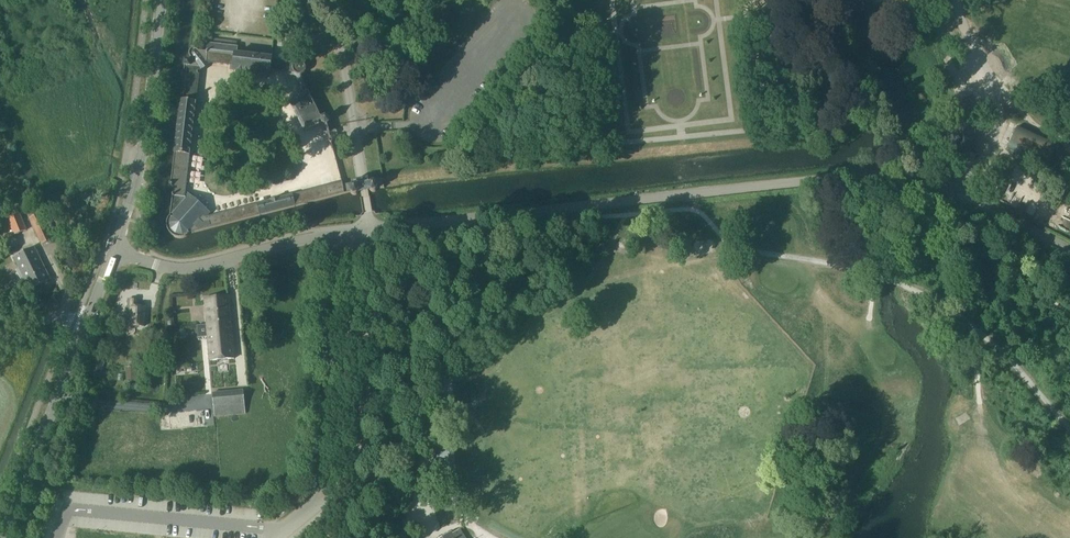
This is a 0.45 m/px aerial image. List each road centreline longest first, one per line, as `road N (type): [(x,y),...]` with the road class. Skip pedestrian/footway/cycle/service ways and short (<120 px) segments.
road 1 (unclassified): [(118,250),(199,267),(345,232),(903,179)]
road 2 (tertiary): [(118,250),(146,134),(160,0)]
road 3 (tertiary): [(1,537),(86,324)]
road 4 (track): [(957,0),(996,93),(984,164)]

